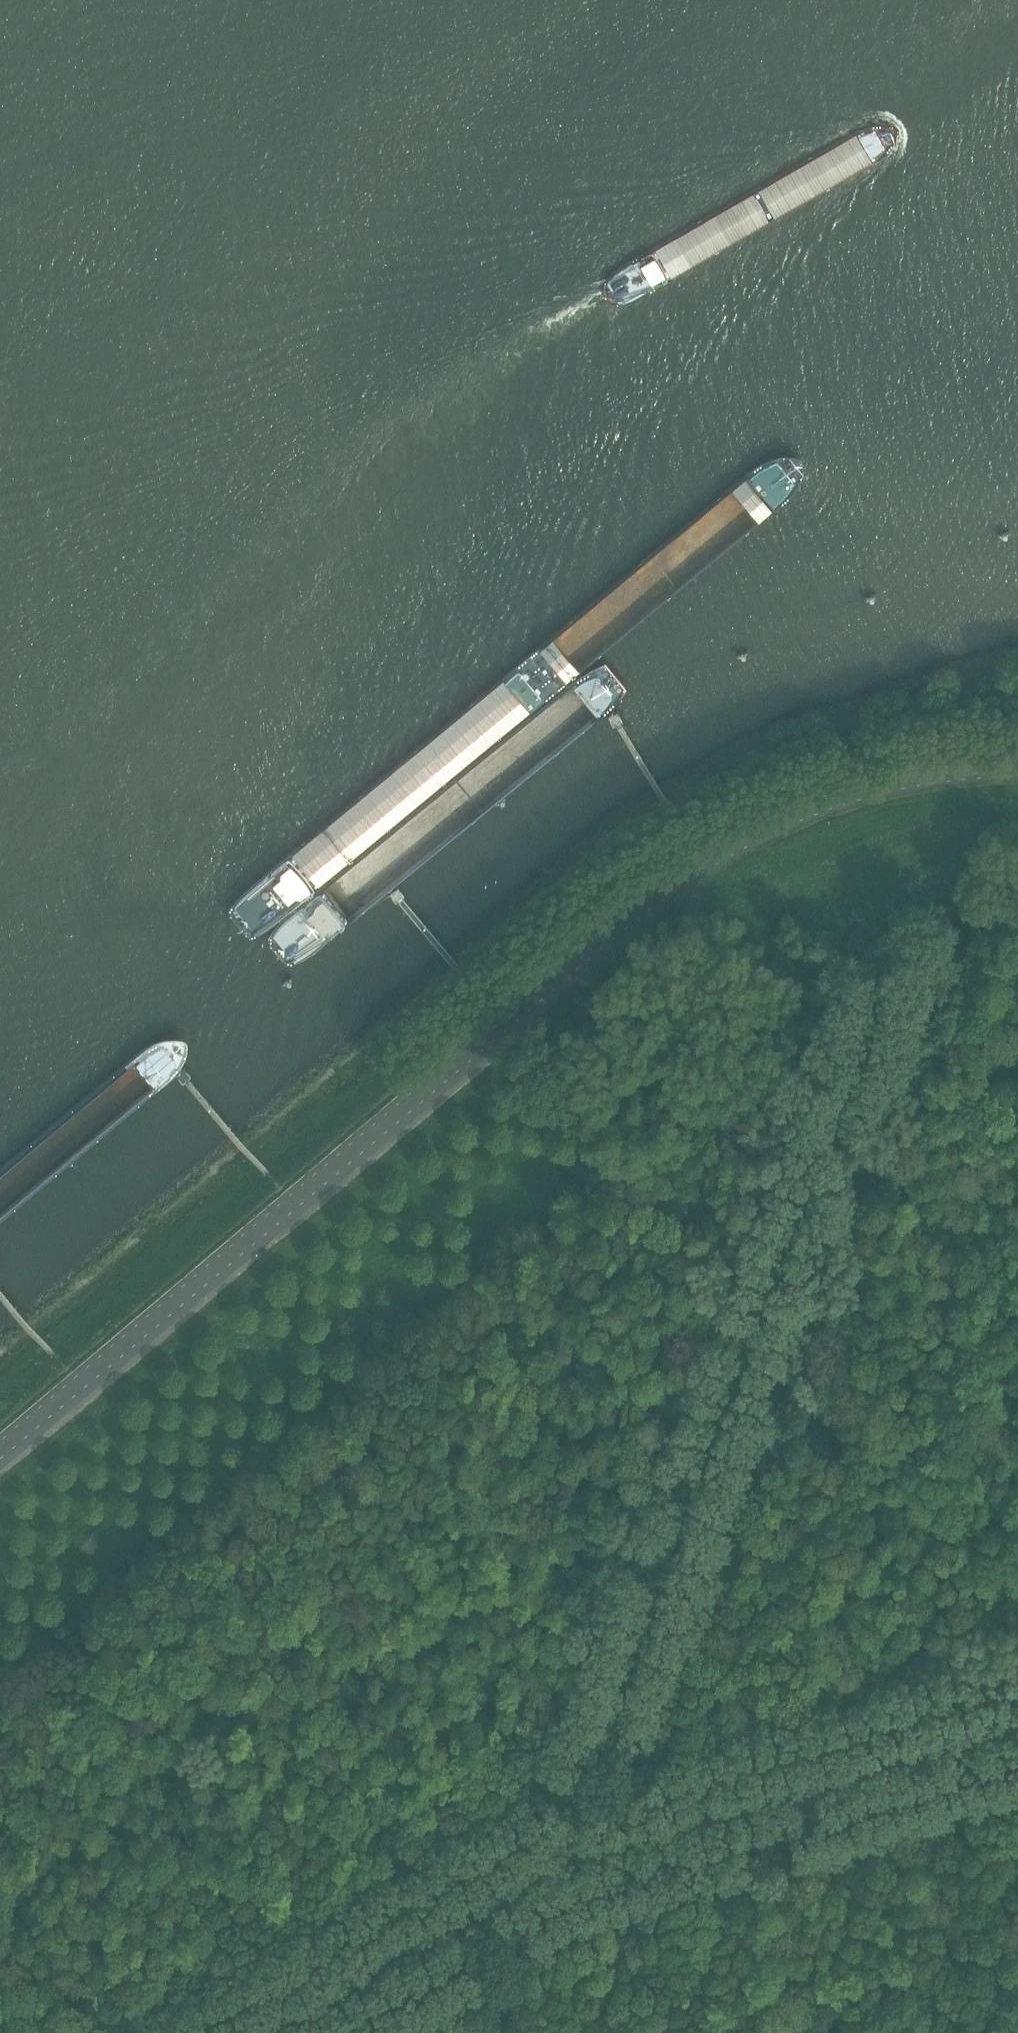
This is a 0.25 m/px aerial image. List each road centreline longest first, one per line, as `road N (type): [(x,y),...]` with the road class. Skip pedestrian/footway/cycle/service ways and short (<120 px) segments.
road 1 (tertiary): [(0,1451),(713,857),(859,792),(1017,770)]

